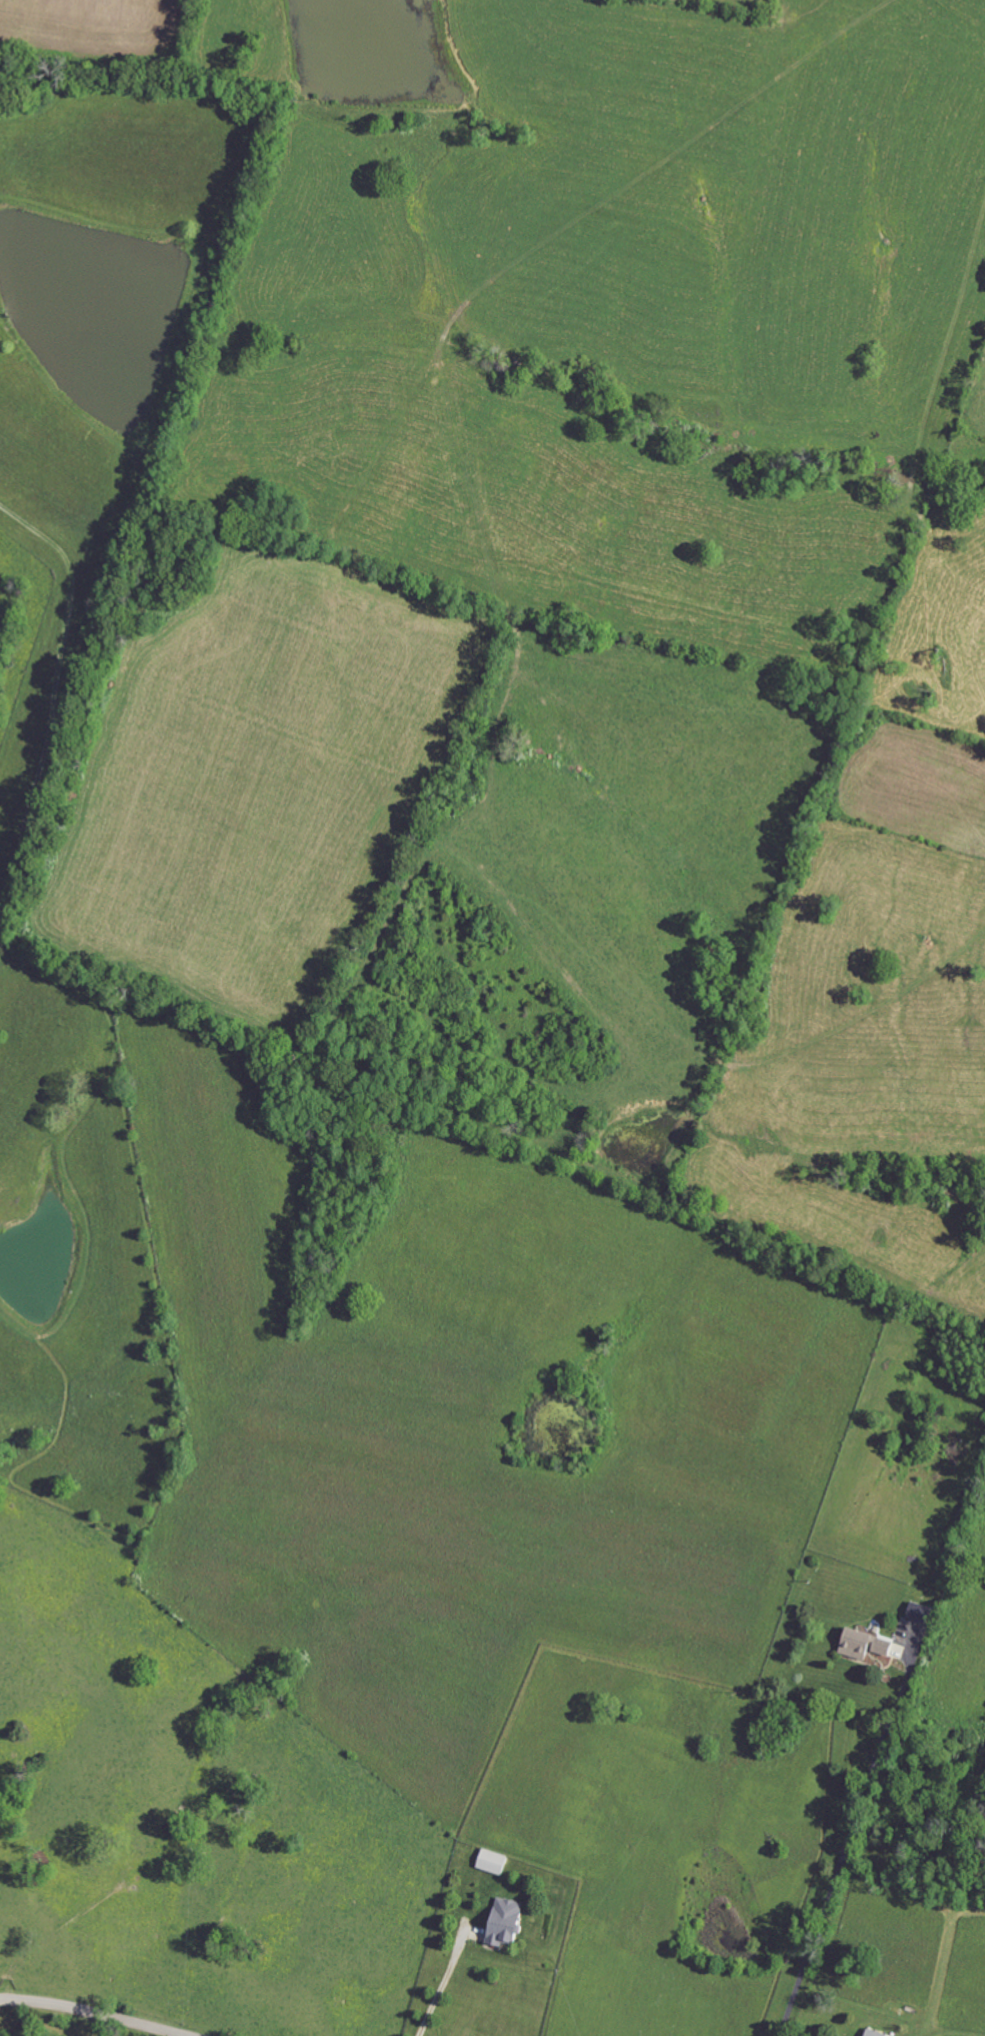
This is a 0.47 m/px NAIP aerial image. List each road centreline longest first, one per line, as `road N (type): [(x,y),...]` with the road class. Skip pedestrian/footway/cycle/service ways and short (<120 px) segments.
road 1 (residential): [(0,2001),(186,2035)]

